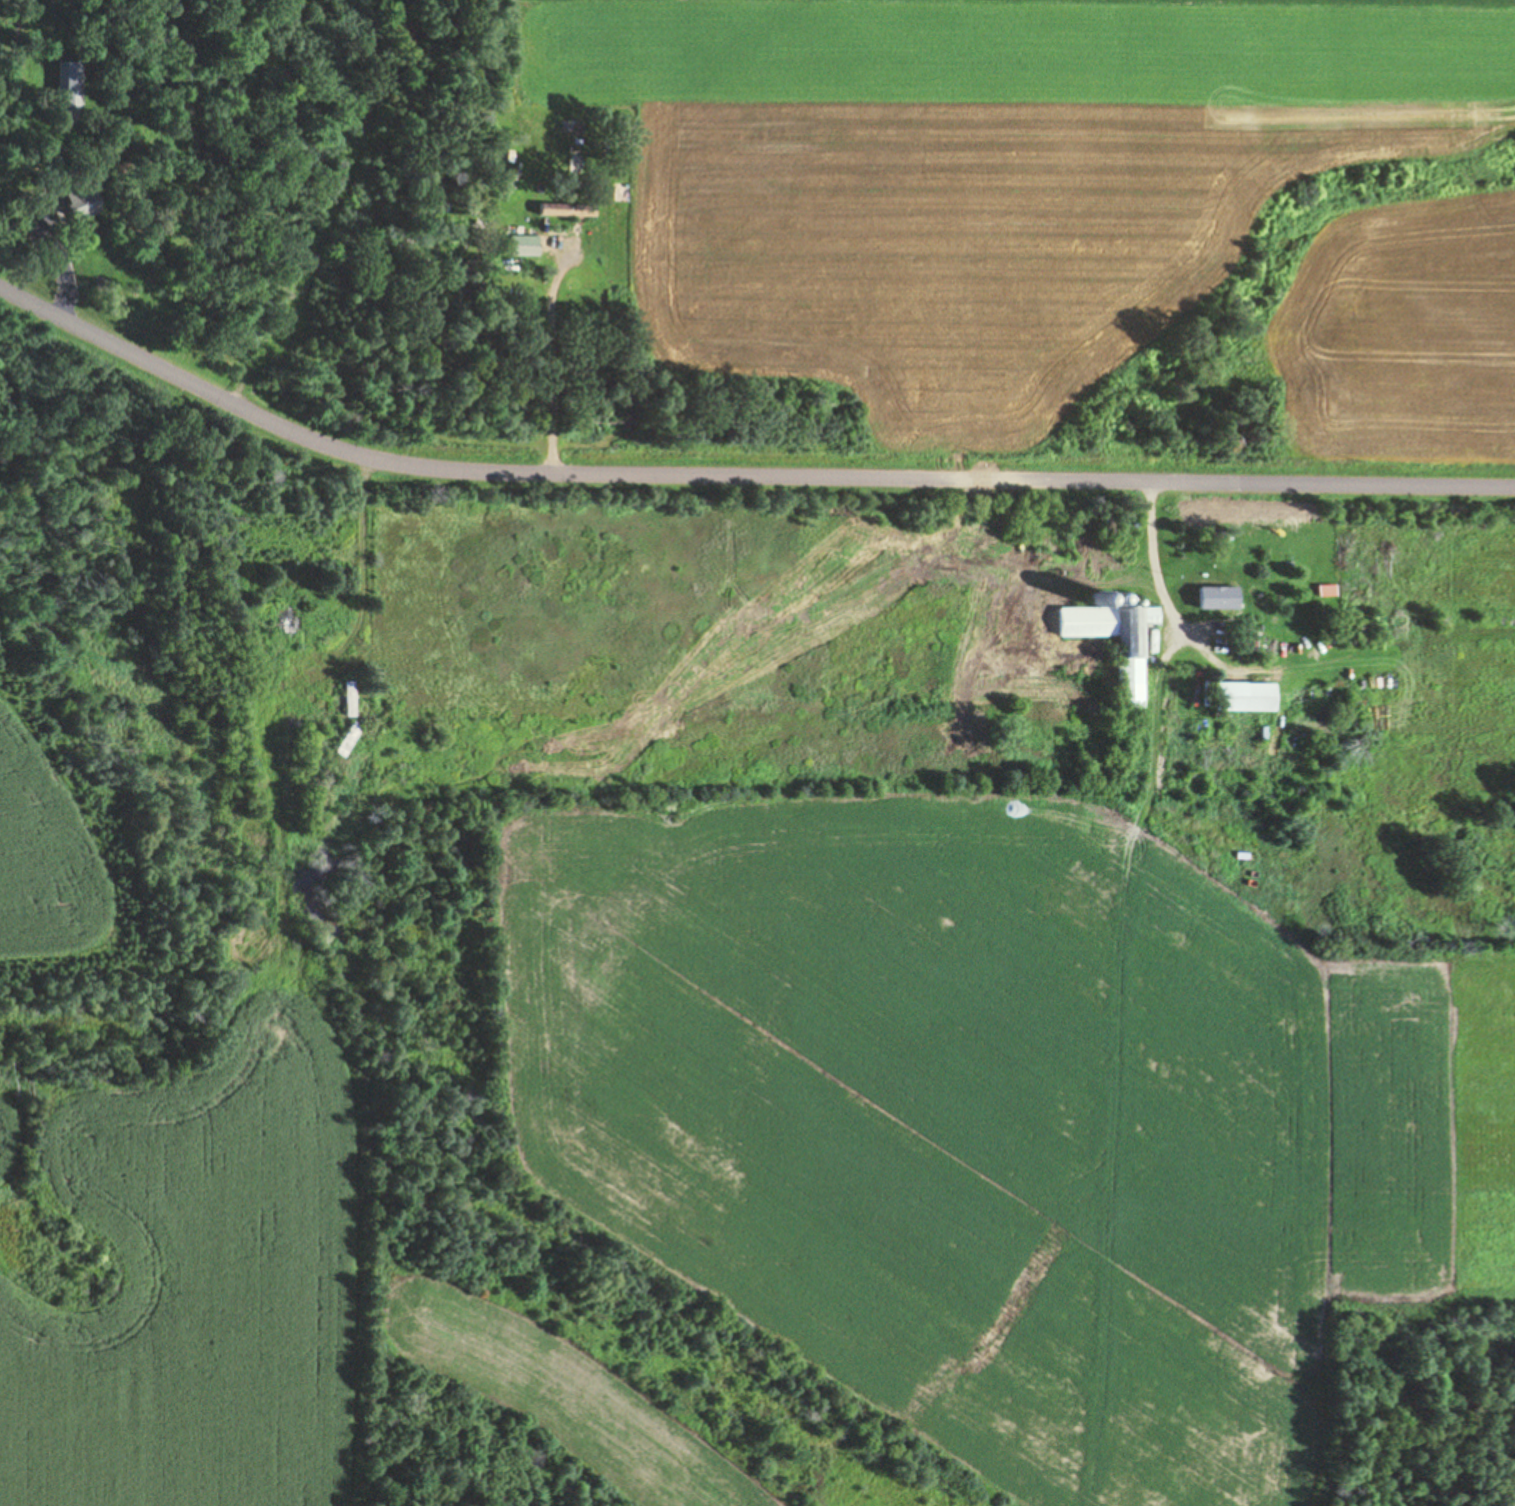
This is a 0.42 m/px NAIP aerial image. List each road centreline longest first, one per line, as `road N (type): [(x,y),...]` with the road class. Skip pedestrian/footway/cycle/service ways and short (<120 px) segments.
road 1 (residential): [(1514,472),(390,440),(251,403),(0,280)]

